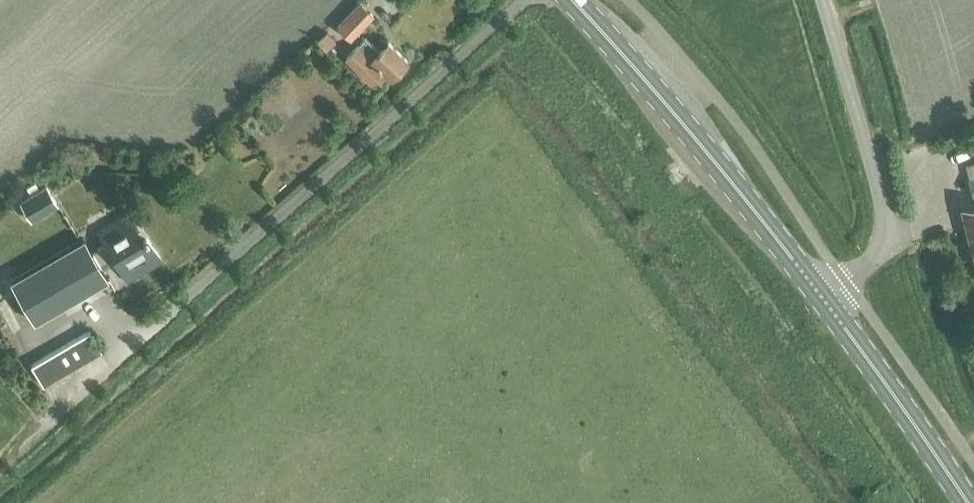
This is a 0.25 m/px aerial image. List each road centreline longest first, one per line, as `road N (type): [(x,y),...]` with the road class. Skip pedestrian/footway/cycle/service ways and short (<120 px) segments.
road 1 (primary): [(823,299),(575,0)]
road 2 (residential): [(825,0),(889,237),(823,299)]
road 3 (primary): [(969,502),(823,299)]

